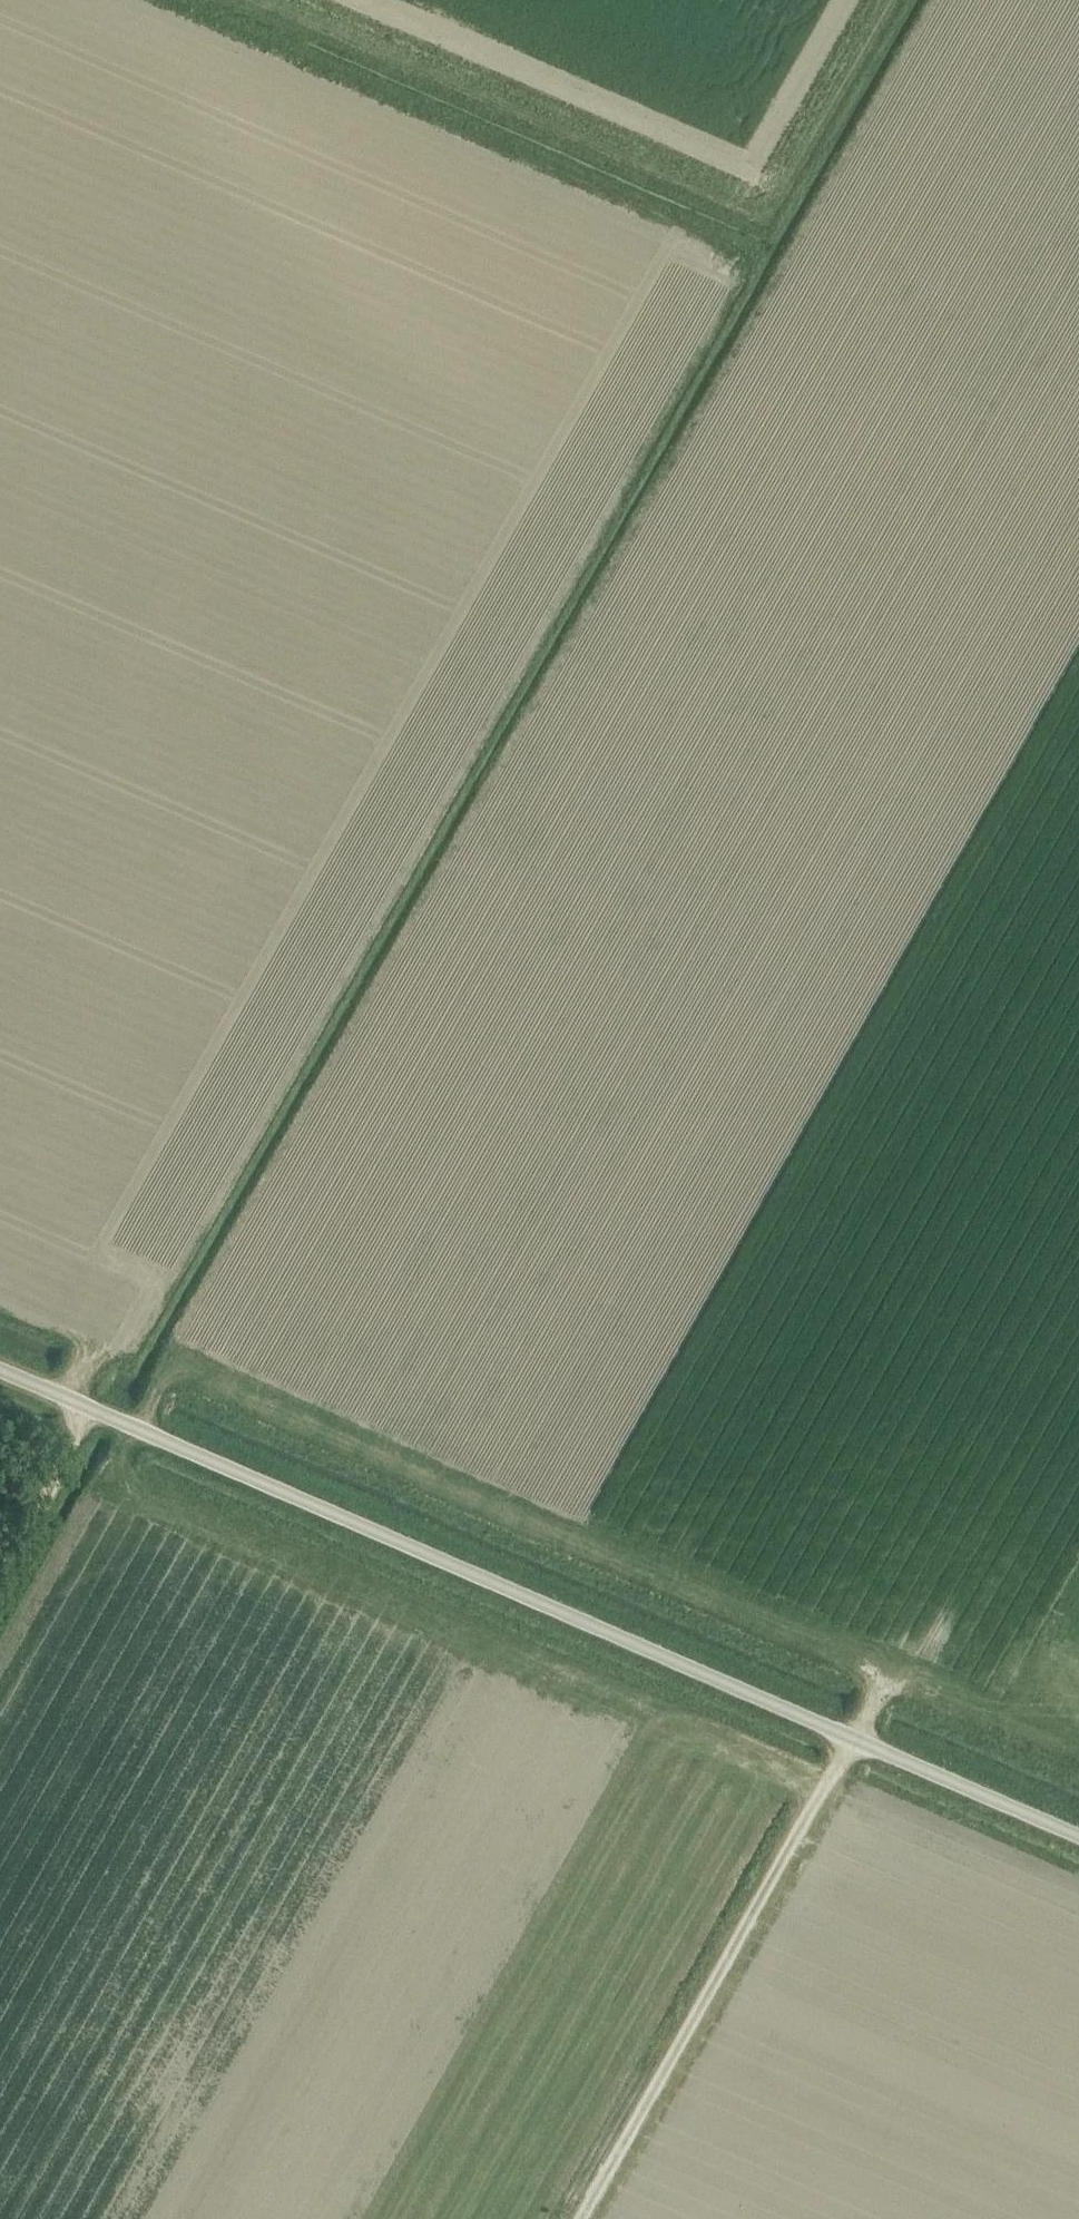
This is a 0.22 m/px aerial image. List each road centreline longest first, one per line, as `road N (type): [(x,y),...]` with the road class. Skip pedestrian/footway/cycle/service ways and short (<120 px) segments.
road 1 (unclassified): [(1078,1841),(0,1368)]

